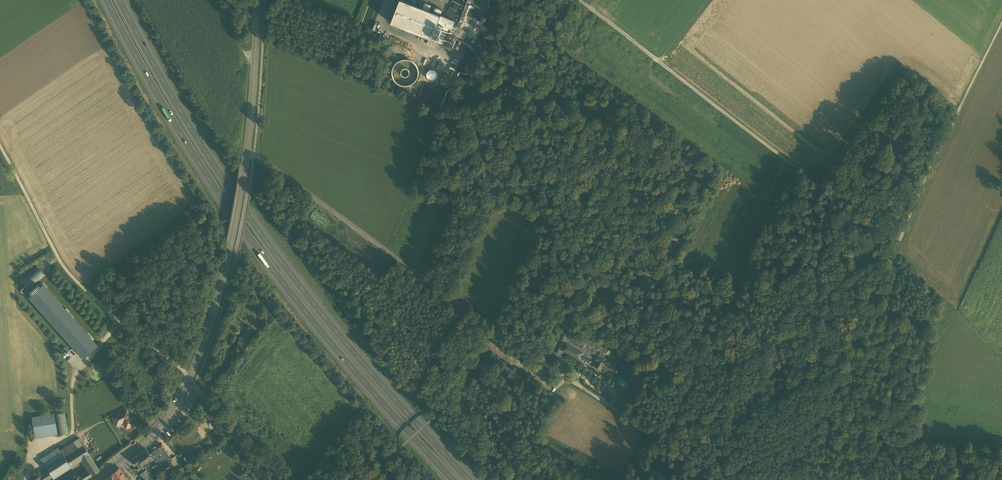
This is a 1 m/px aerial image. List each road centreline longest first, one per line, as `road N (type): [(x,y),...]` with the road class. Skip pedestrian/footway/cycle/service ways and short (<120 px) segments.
road 1 (motorway): [(468,479),(269,246),(180,113),(119,0)]
road 2 (motorway): [(107,0),(259,251),(453,479)]
road 3 (track): [(897,246),(588,6)]
road 4 (track): [(455,300),(588,6)]
road 5 (unclassified): [(495,330),(247,149)]
road 6 (track): [(0,144),(65,269),(190,376)]
road 7 (track): [(718,459),(746,408),(855,347),(897,246)]
road 8 (track): [(897,246),(1001,22)]
road 9 (secondary): [(190,376),(230,252),(247,149)]
road 10 (track): [(576,384),(718,459)]
road 11 (secondary): [(247,149),(259,0)]
road 12 (secondary): [(94,479),(155,429),(190,376)]
road 13 (unclassified): [(190,376),(269,479)]

